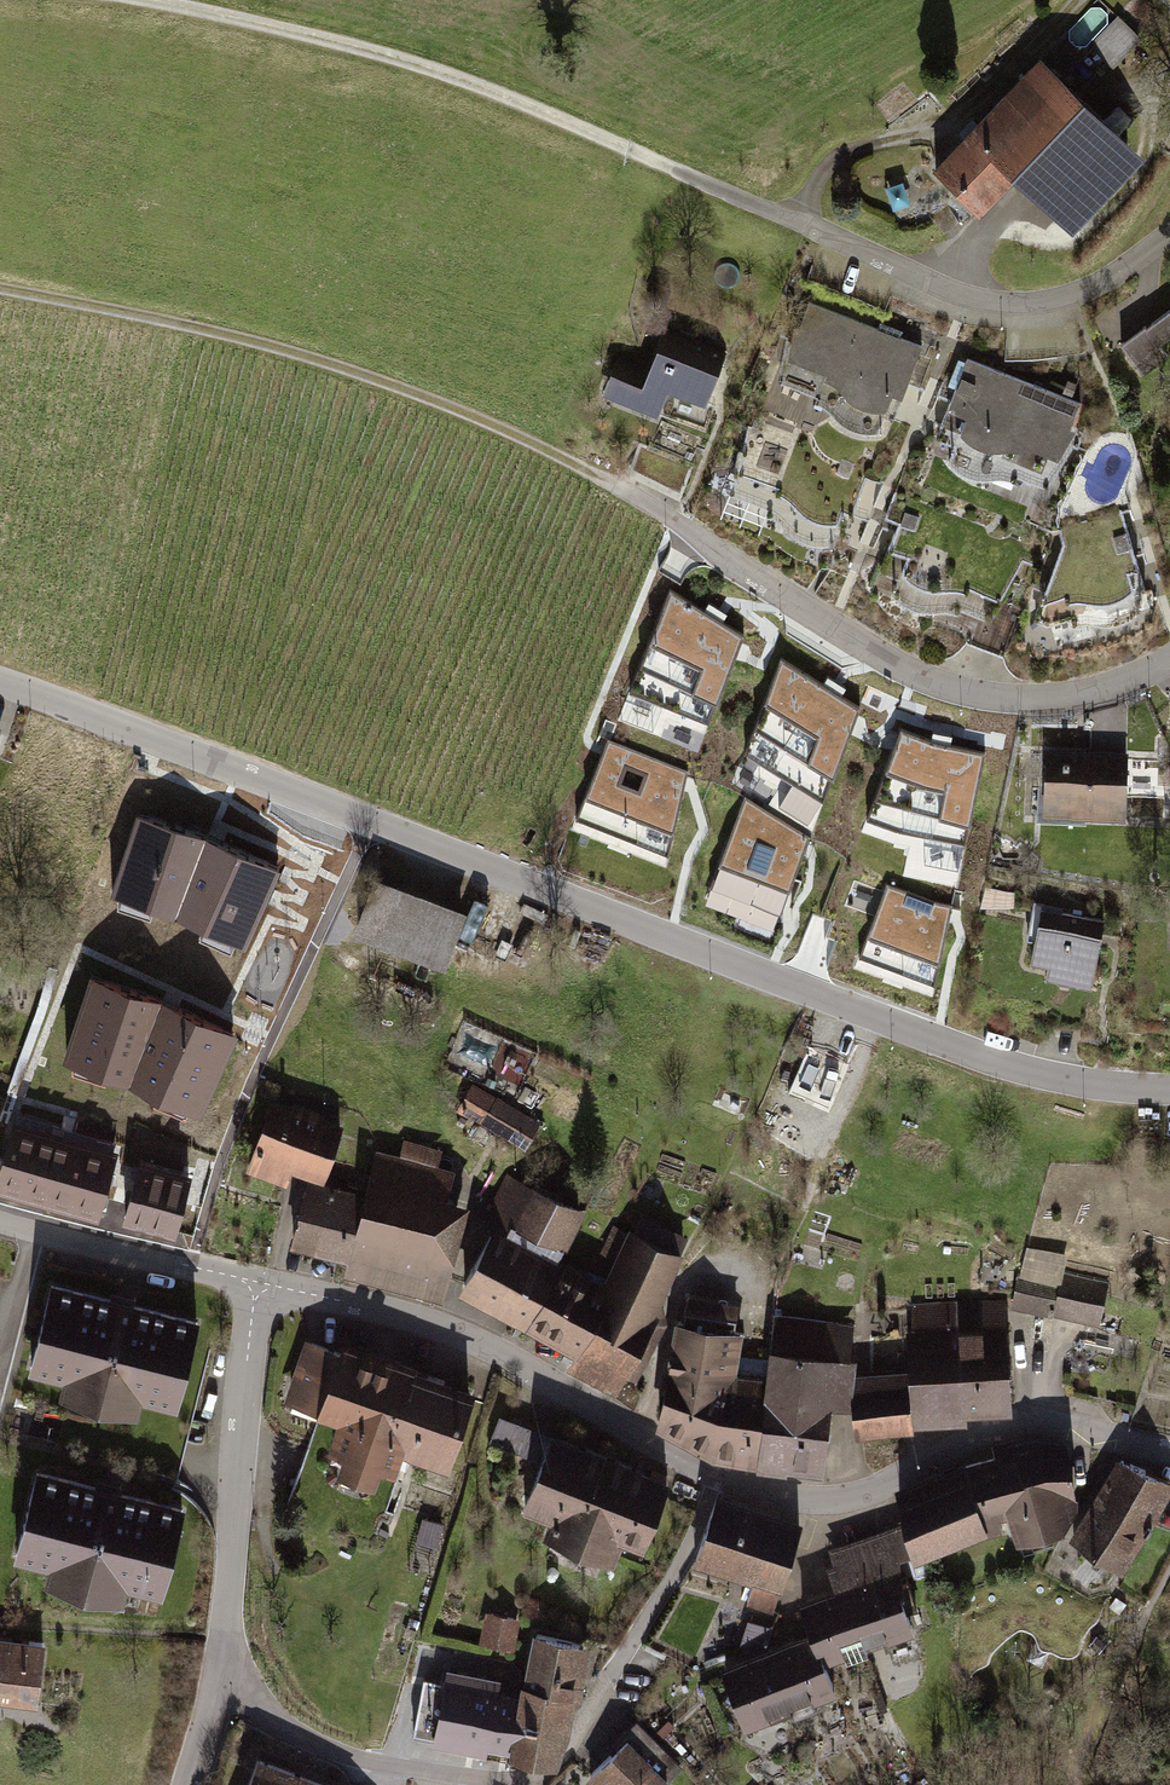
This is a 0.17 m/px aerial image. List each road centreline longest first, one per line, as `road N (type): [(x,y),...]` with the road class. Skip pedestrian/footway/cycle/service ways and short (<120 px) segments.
road 1 (residential): [(0,680),(974,1055),(1057,1079),(1169,1088)]
road 2 (track): [(0,289),(196,327),(387,382),(540,447),(668,514)]
road 3 (residential): [(220,1687),(336,1754),(489,1782),(547,1776),(689,1549),(716,1480)]
road 4 (residential): [(668,514),(881,659),(990,692),(1107,691),(1169,656)]
road 5 (track): [(147,0),(378,53),(474,84),(672,170)]
road 6 (residential): [(672,170),(967,298),(1007,305),(1095,287),(1169,232)]
road 7 (residential): [(716,1480),(443,1329),(256,1282)]
road 8 (residential): [(1169,1452),(1024,1418),(847,1500),(778,1497),(716,1480)]
road 9 (tertiary): [(220,1687),(256,1282)]
road 10 (tertiary): [(256,1282),(0,1218)]

